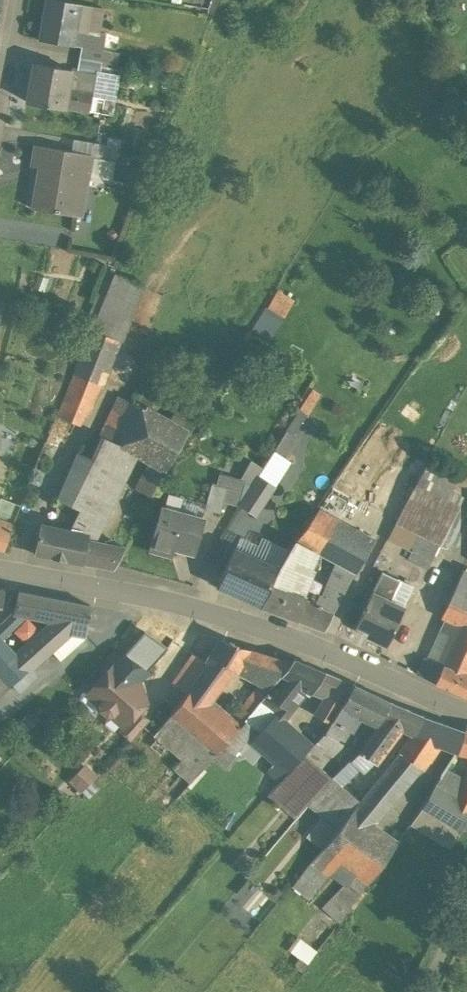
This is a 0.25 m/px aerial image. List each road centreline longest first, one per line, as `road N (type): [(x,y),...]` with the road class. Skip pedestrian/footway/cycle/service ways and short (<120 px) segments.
road 1 (residential): [(466,719),(309,655),(187,618),(0,579)]

